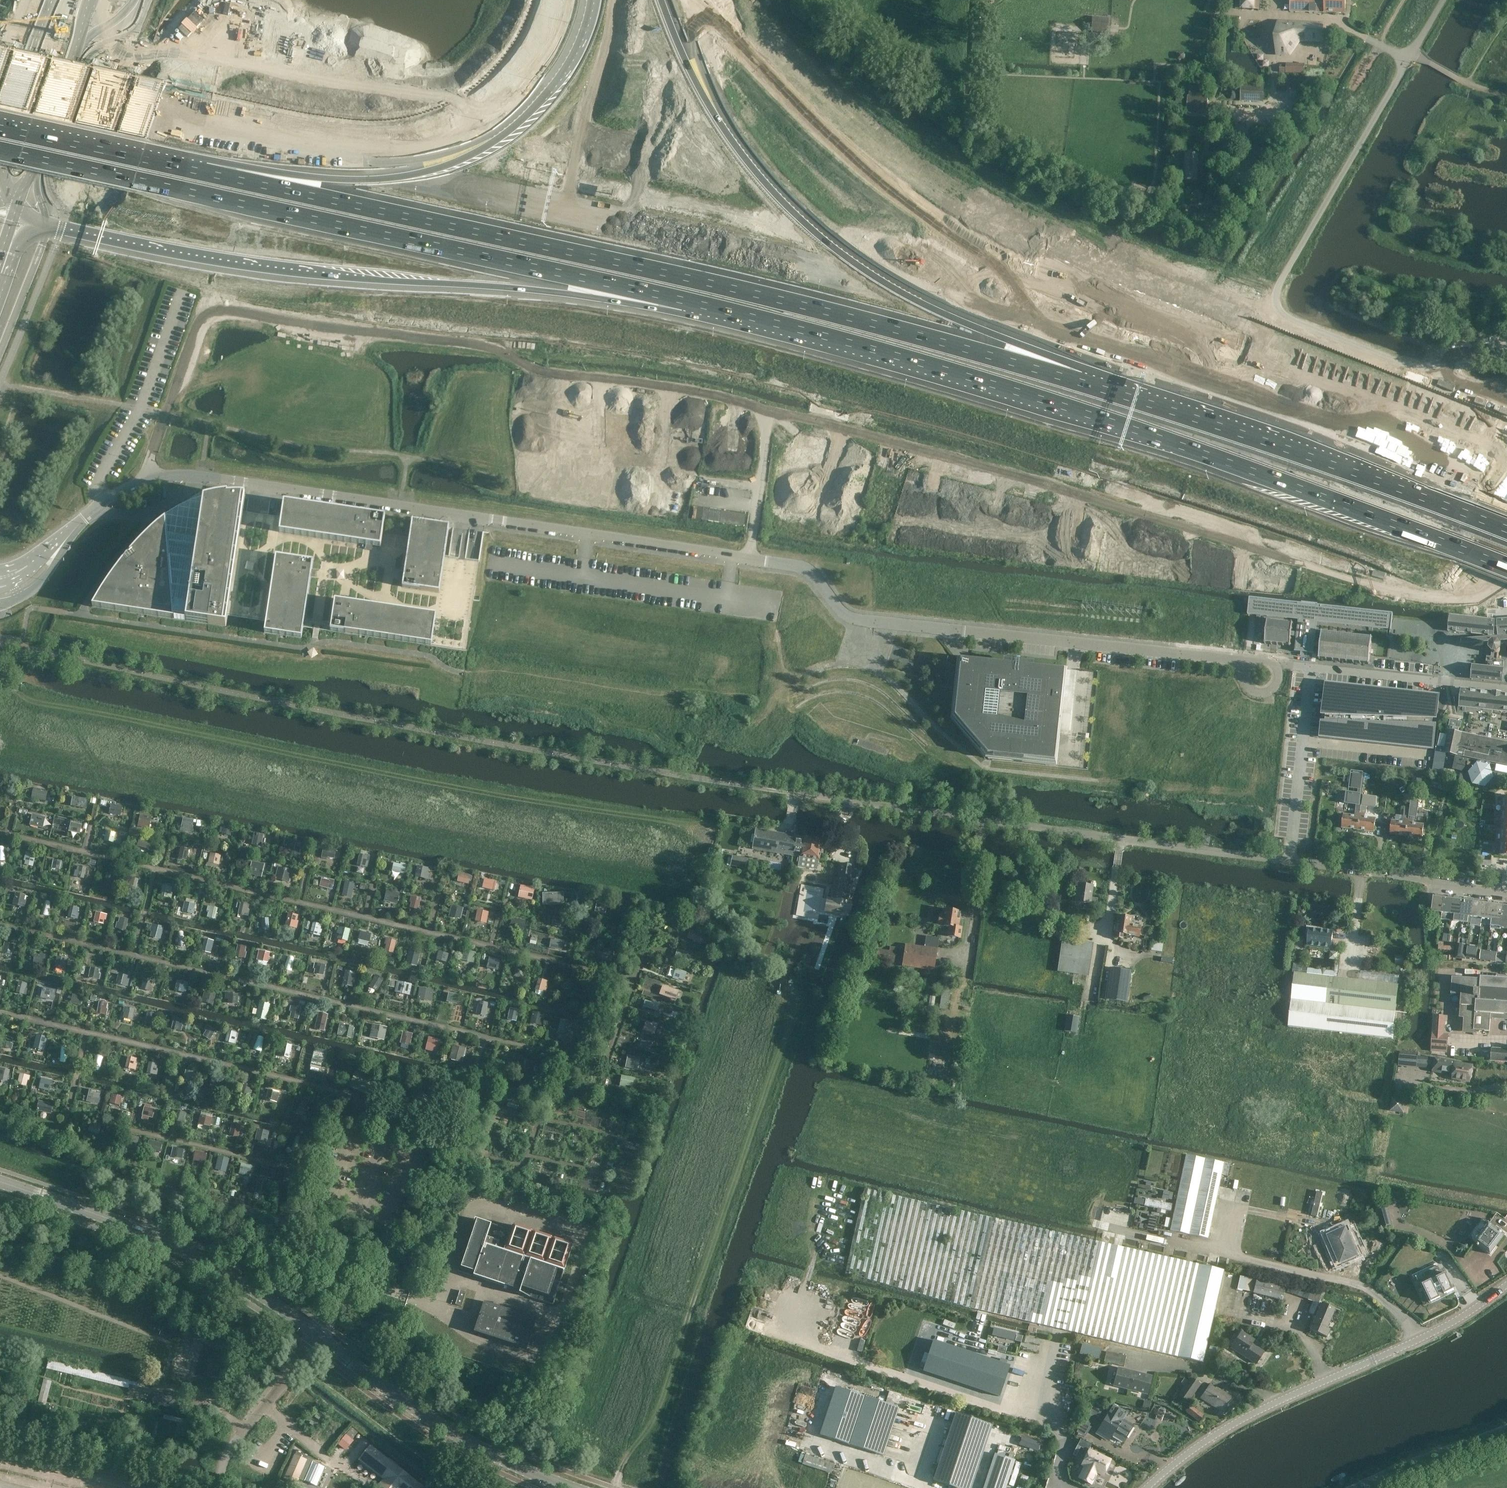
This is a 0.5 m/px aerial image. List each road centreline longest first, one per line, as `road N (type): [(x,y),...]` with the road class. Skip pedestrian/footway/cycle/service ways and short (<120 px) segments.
road 1 (motorway): [(0,92),(913,297),(1284,404),(1506,489)]
road 2 (unclassified): [(145,478),(239,481),(748,559),(805,569),(856,621),(1247,665)]
road 3 (motorway): [(505,289),(687,316),(882,366),(1234,471),(1506,575)]
road 4 (motorway): [(1170,344),(813,250),(326,143)]
road 5 (motorway): [(700,301),(1255,455),(1506,555)]
road 6 (motorway): [(0,150),(700,301)]
road 7 (tertiary): [(574,1487),(436,1422),(207,1263),(0,1181)]
road 8 (motorway): [(1170,344),(954,228),(889,181),(763,69),(701,0)]
road 9 (track): [(787,971),(766,1089),(660,1398),(629,1444),(615,1487)]
road 10 (unclassified): [(1409,57),(1281,283),(1276,307),(1290,321),(1418,368),(1506,349)]
road 11 (motorway): [(49,227),(236,263),(505,289)]
road 12 (unclassified): [(1506,893),(1050,829)]
road 13 (tertiary): [(1148,1487),(1260,1412),(1457,1322),(1506,1288)]
road 14 (motorway): [(1506,463),(1170,344)]
road 15 (motorway): [(326,143),(0,72)]
road 16 (motorway): [(559,0),(527,66),(489,102),(435,127),(326,143)]
road 17 (unclassified): [(787,791),(1050,829)]
road 18 (primary): [(27,186),(90,0)]
road 19 (motorway): [(505,289),(700,301)]
road 20 (unclassified): [(1506,689),(1312,669)]
road 21 (primary): [(54,0),(7,148)]
road 22 (unclassified): [(1361,1487),(1506,1434)]

